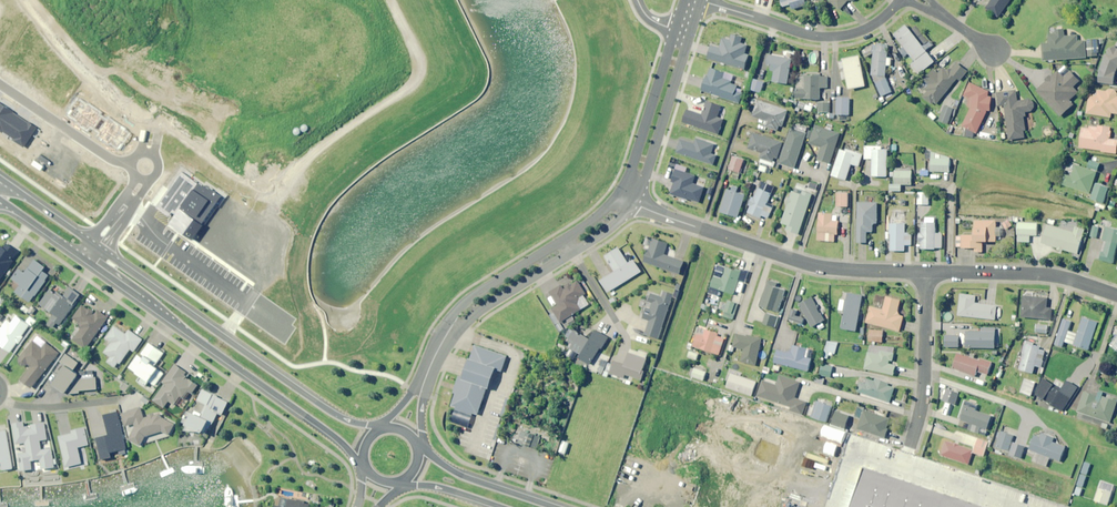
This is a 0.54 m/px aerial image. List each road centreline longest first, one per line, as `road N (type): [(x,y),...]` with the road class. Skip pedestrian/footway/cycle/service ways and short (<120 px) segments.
road 1 (secondary): [(363,463),(86,261)]
road 2 (secondary): [(97,246),(330,411),(379,428)]
road 3 (residential): [(633,202),(817,266),(925,273)]
road 4 (residential): [(633,202),(606,232),(449,330)]
road 5 (residential): [(449,330),(464,301),(586,225),(621,191)]
road 6 (residential): [(700,1),(834,37),(882,18),(900,0)]
road 7 (residential): [(925,273),(1053,275),(1116,295)]
road 8 (residential): [(689,34),(633,202)]
road 9 (residential): [(621,191),(675,29)]
road 10 (residential): [(907,441),(920,403),(925,273)]
road 11 (residential): [(131,163),(111,160),(0,84)]
road 12 (secondary): [(418,449),(463,478),(552,506)]
road 13 (residential): [(1,398),(17,405),(122,396)]

